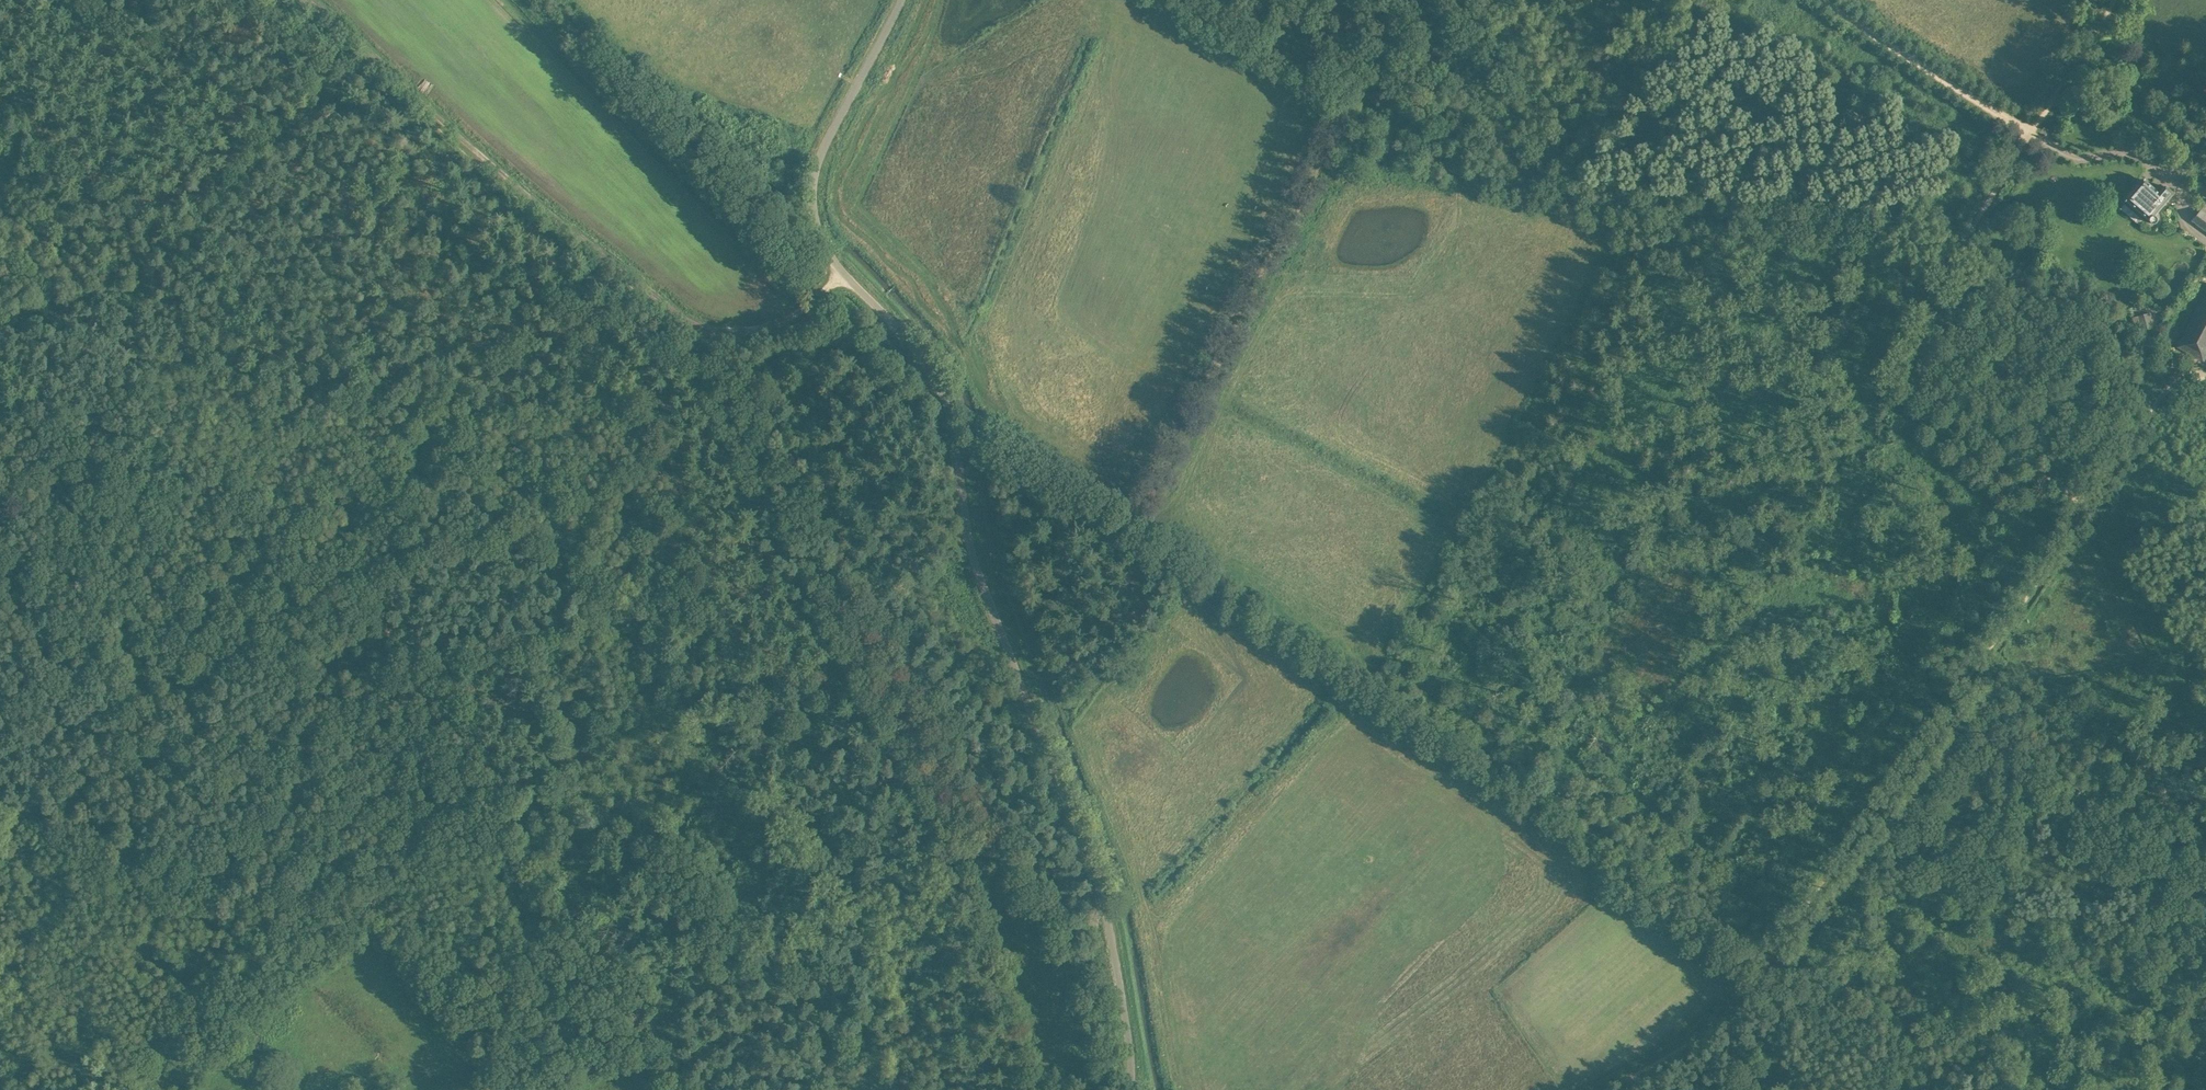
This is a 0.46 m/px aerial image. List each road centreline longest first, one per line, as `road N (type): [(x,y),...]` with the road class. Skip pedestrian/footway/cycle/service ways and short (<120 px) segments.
road 1 (track): [(331,94),(381,132),(405,185),(437,221),(604,317),(689,389),(784,585),(854,675),(931,828),(991,962),(1018,1085),(1041,1089)]
road 2 (unclassified): [(1133,1089),(1110,929),(973,546),(952,401),(912,330),(847,277),(816,220),(823,151),(907,0)]
road 3 (track): [(847,277),(789,317),(752,330),(712,331),(685,318),(374,56)]
road 4 (track): [(2087,506),(1771,956)]
road 5 (track): [(2087,506),(1896,371),(1897,355),(2029,135)]
road 6 (track): [(331,94),(301,95),(167,247),(36,144)]
road 7 (track): [(2029,135),(1823,0)]
road 8 (track): [(1771,956),(1717,1023),(1604,1089)]
road 9 (track): [(2205,374),(2164,392),(2087,506)]

